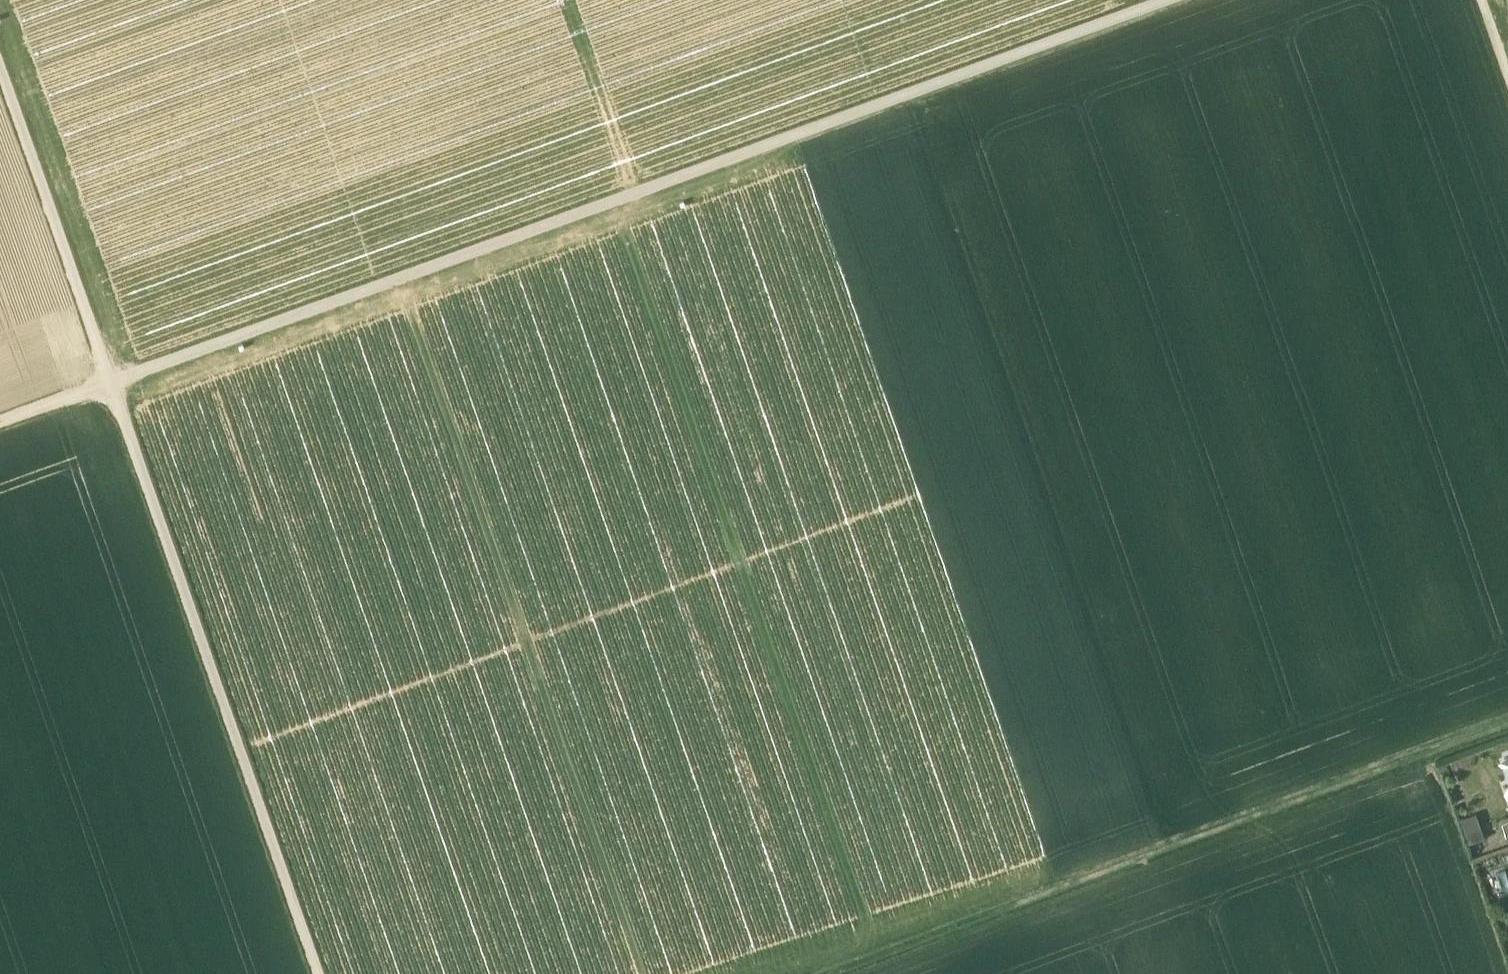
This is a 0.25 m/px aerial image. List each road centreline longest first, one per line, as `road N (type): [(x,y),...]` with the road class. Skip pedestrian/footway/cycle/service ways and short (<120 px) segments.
road 1 (track): [(0,430),(1217,0)]
road 2 (track): [(0,42),(326,973)]
road 3 (track): [(1507,729),(866,973)]

